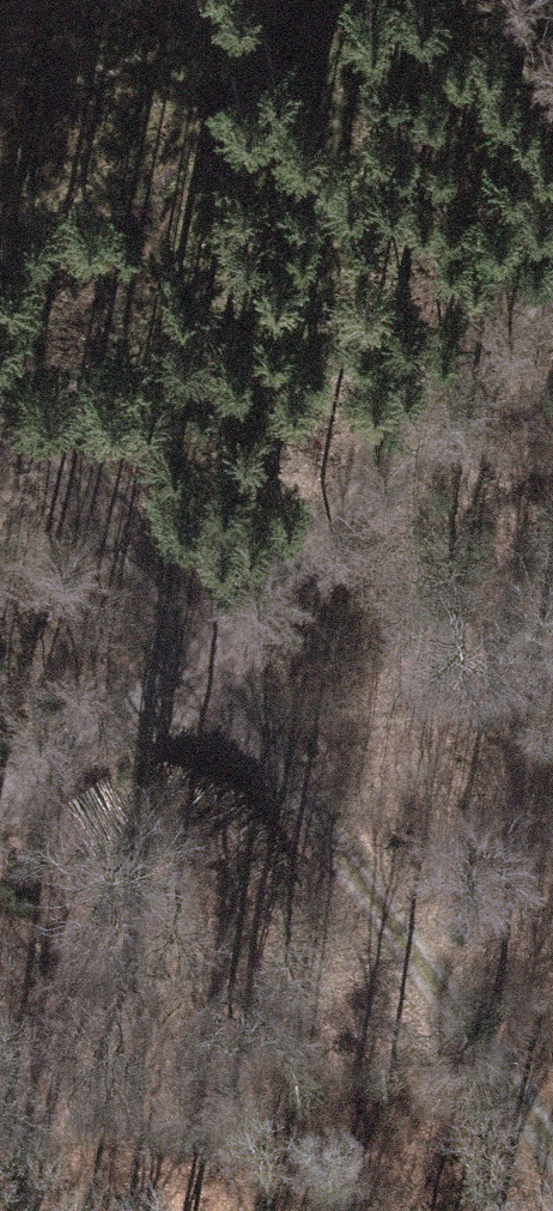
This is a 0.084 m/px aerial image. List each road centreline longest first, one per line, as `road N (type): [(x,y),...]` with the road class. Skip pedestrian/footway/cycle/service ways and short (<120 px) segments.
road 1 (track): [(0,335),(189,661),(552,1158)]
road 2 (track): [(552,218),(189,661),(0,817)]

